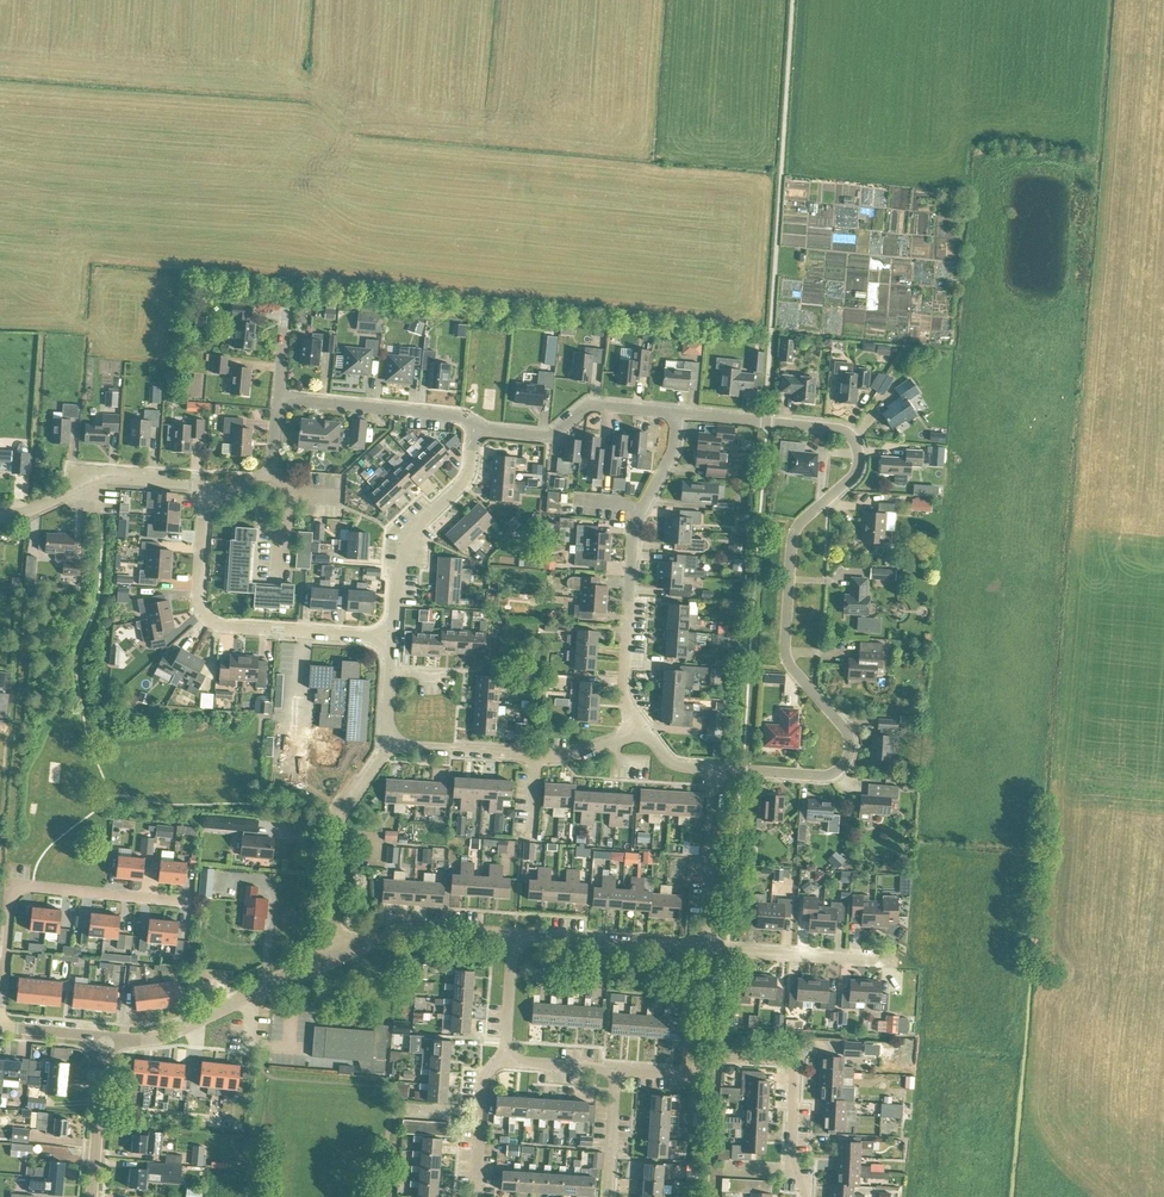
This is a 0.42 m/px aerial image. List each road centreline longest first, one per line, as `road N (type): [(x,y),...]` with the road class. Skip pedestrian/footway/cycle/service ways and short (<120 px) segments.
road 1 (residential): [(677,414),(833,428),(851,437),(858,456),(851,478),(793,530),(783,636),(790,669),(847,734),(844,764),(812,777),(718,770)]
road 2 (residential): [(634,736),(623,688),(634,529),(673,448),(677,414)]
road 3 (residential): [(391,637),(294,632),(205,615),(198,594),(203,487)]
road 4 (residential): [(0,1005),(10,887),(180,903)]
road 5 (residential): [(634,736),(561,757),(387,746)]
road 6 (residential): [(332,955),(170,1036),(107,1043)]
road 7 (residential): [(391,637),(406,536),(468,475),(474,425)]
road 8 (residential): [(332,955),(338,813),(387,746)]
road 9 (residential): [(474,425),(551,437),(592,406),(677,414)]
road 10 (residential): [(0,514),(19,515),(105,478),(203,487)]
road 11 (residential): [(279,398),(460,417),(474,425)]
road 12 (residential): [(707,948),(512,935)]
road 13 (residential): [(512,935),(387,933),(332,955)]
road 14 (residential): [(615,1068),(686,1073),(703,1057),(792,1063)]
road 15 (residential): [(887,961),(707,948)]
road 16 (residential): [(718,770),(707,948)]
road 17 (residential): [(93,1196),(107,1043)]
road 18 (residential): [(474,1196),(482,1075),(505,1058)]
road 19 (residential): [(801,1196),(802,1183),(789,1170),(792,1063)]
road 20 (residential): [(606,1196),(615,1068)]
road 21 (residential): [(505,1058),(512,935)]

